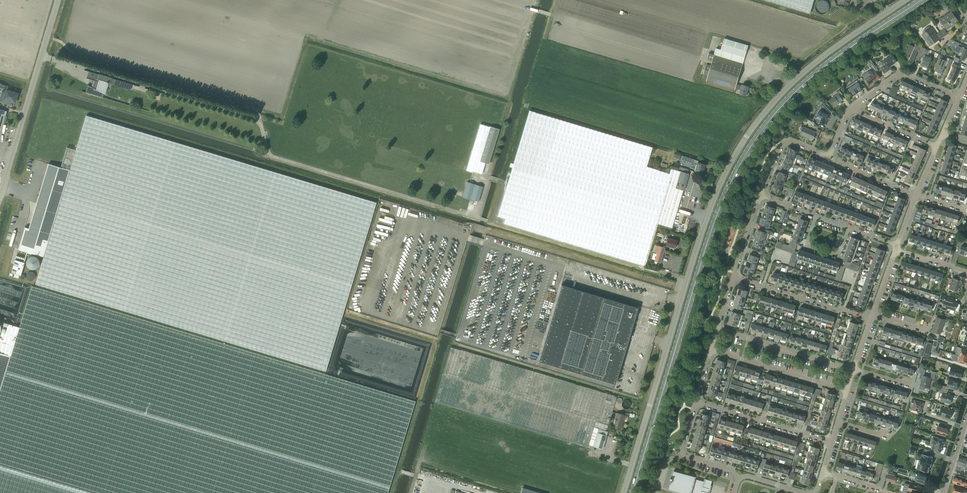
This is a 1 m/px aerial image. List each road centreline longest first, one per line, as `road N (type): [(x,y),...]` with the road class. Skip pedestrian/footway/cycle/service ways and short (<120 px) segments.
road 1 (primary): [(632,492),(707,241),(742,160),(804,84),(921,0)]
road 2 (unclassified): [(624,492),(687,279),(734,158),(803,73),(906,0)]
road 3 (track): [(256,108),(79,55),(59,41)]
road 4 (unclassified): [(0,196),(58,0)]
road 5 (residential): [(760,195),(896,248)]
road 6 (residential): [(872,316),(733,277)]
road 7 (residential): [(711,349),(847,390)]
road 8 (residential): [(853,370),(717,329)]
road 9 (residential): [(831,443),(696,401)]
road 10 (residential): [(959,97),(900,74),(852,109)]

